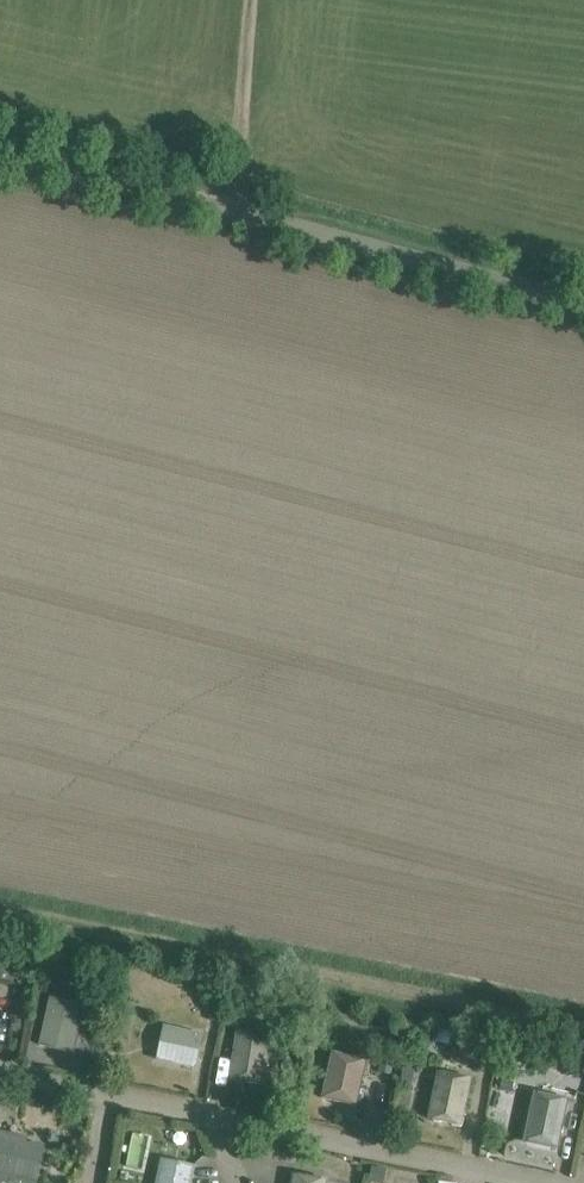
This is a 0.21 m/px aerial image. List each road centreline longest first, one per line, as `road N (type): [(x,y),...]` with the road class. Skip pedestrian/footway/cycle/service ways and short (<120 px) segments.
road 1 (unclassified): [(583,303),(0,149)]
road 2 (track): [(232,211),(252,0)]

